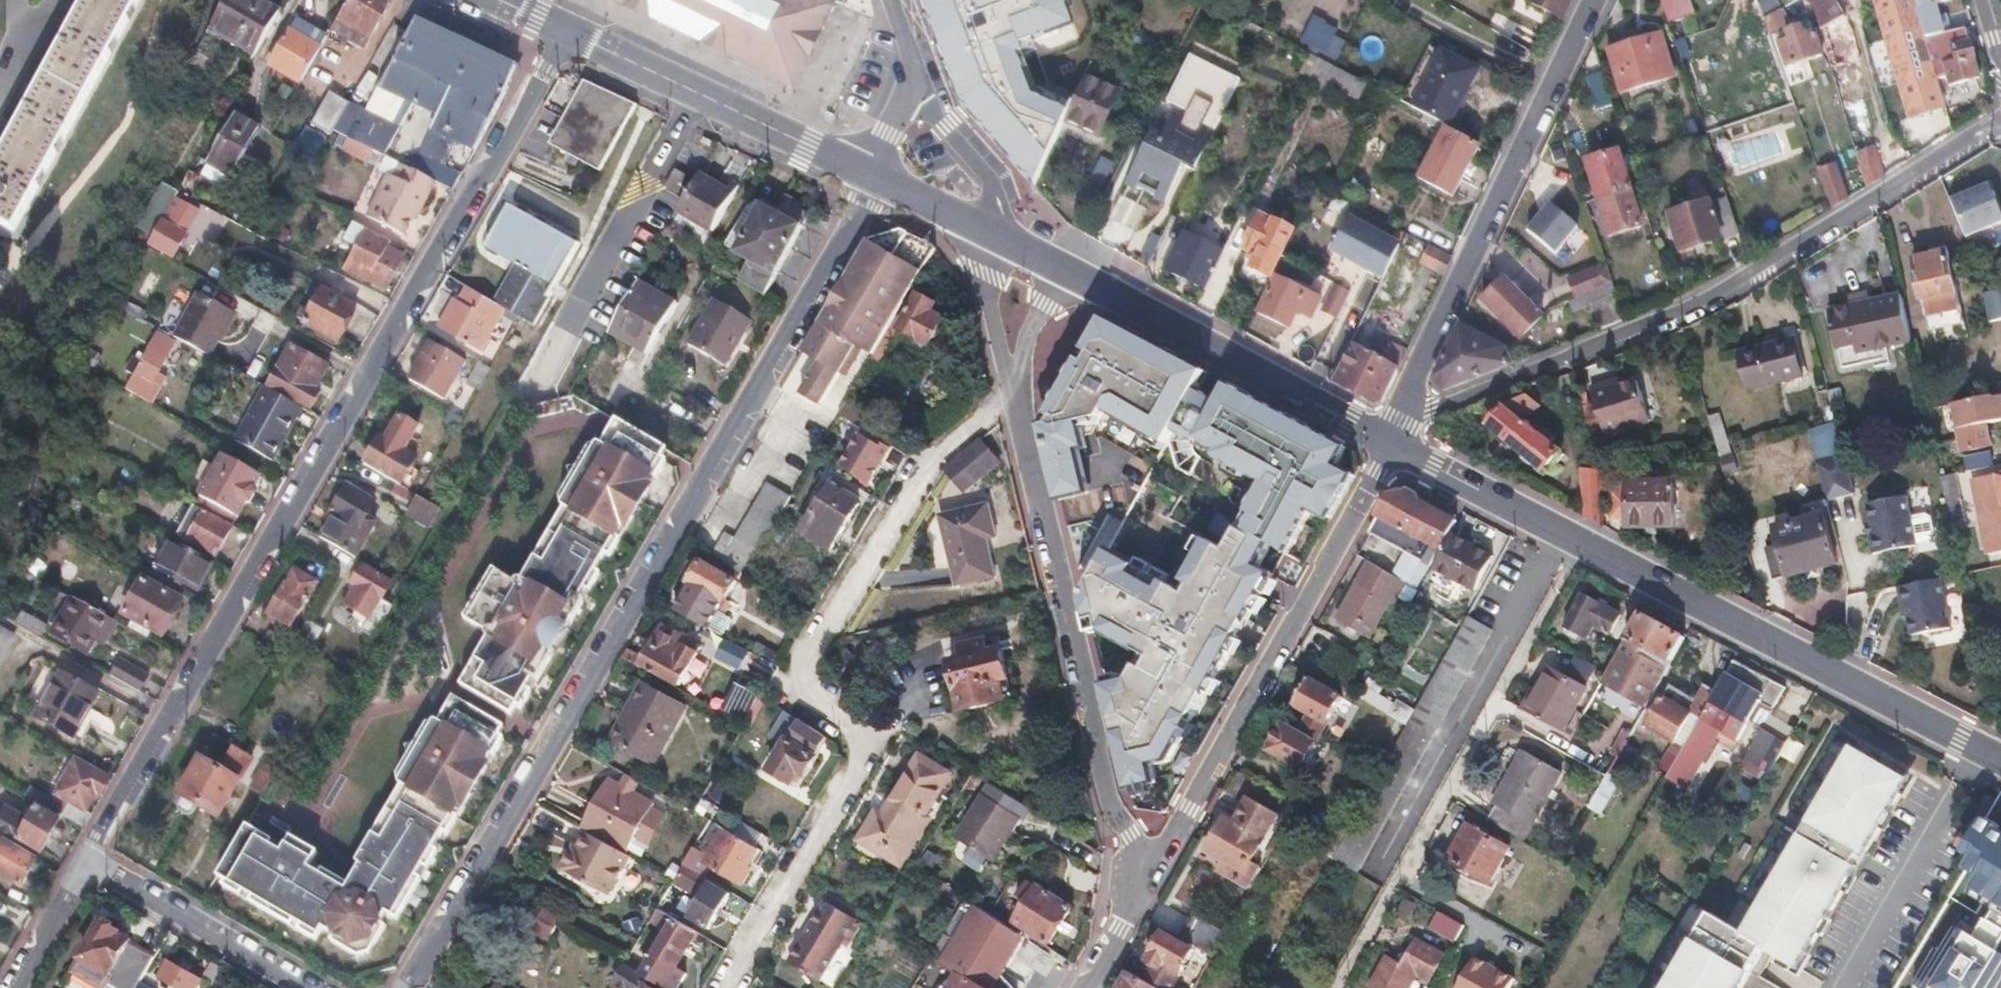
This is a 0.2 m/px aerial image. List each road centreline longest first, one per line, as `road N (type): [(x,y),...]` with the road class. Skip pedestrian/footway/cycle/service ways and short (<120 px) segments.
road 1 (residential): [(571,34),(86,862)]
road 2 (residential): [(405,987),(874,175)]
road 3 (residential): [(726,987),(859,773),(858,735),(808,694),(801,666),(925,470),(1017,397)]
road 4 (residential): [(1401,416),(1729,290),(2000,119)]
road 5 (residential): [(1129,909),(1302,612),(1389,441)]
road 6 (tertiary): [(1129,909),(1138,854),(1110,799),(1017,397)]
road 7 (residential): [(1563,536),(1321,987)]
road 8 (tertiary): [(1563,536),(2000,764)]
road 9 (residential): [(1401,416),(1416,367),(1591,0)]
road 10 (tertiary): [(571,34),(874,175)]
road 11 (tertiary): [(1115,296),(1389,441)]
road 12 (residential): [(86,862),(304,987)]
road 13 (tertiary): [(1389,441),(1563,536)]
road 14 (tertiary): [(986,231),(992,185),(928,100),(914,58)]
road 15 (tertiary): [(1017,397),(990,305),(986,231)]
road 16 (tertiary): [(1017,397),(1029,336),(1047,305),(1069,292),(1115,296)]
road 17 (residential): [(86,862),(11,987)]
road 18 (tertiary): [(986,231),(1115,296)]
road 19 (tertiary): [(874,175),(986,231)]
road 20 (tertiary): [(874,175),(909,93),(914,58)]

